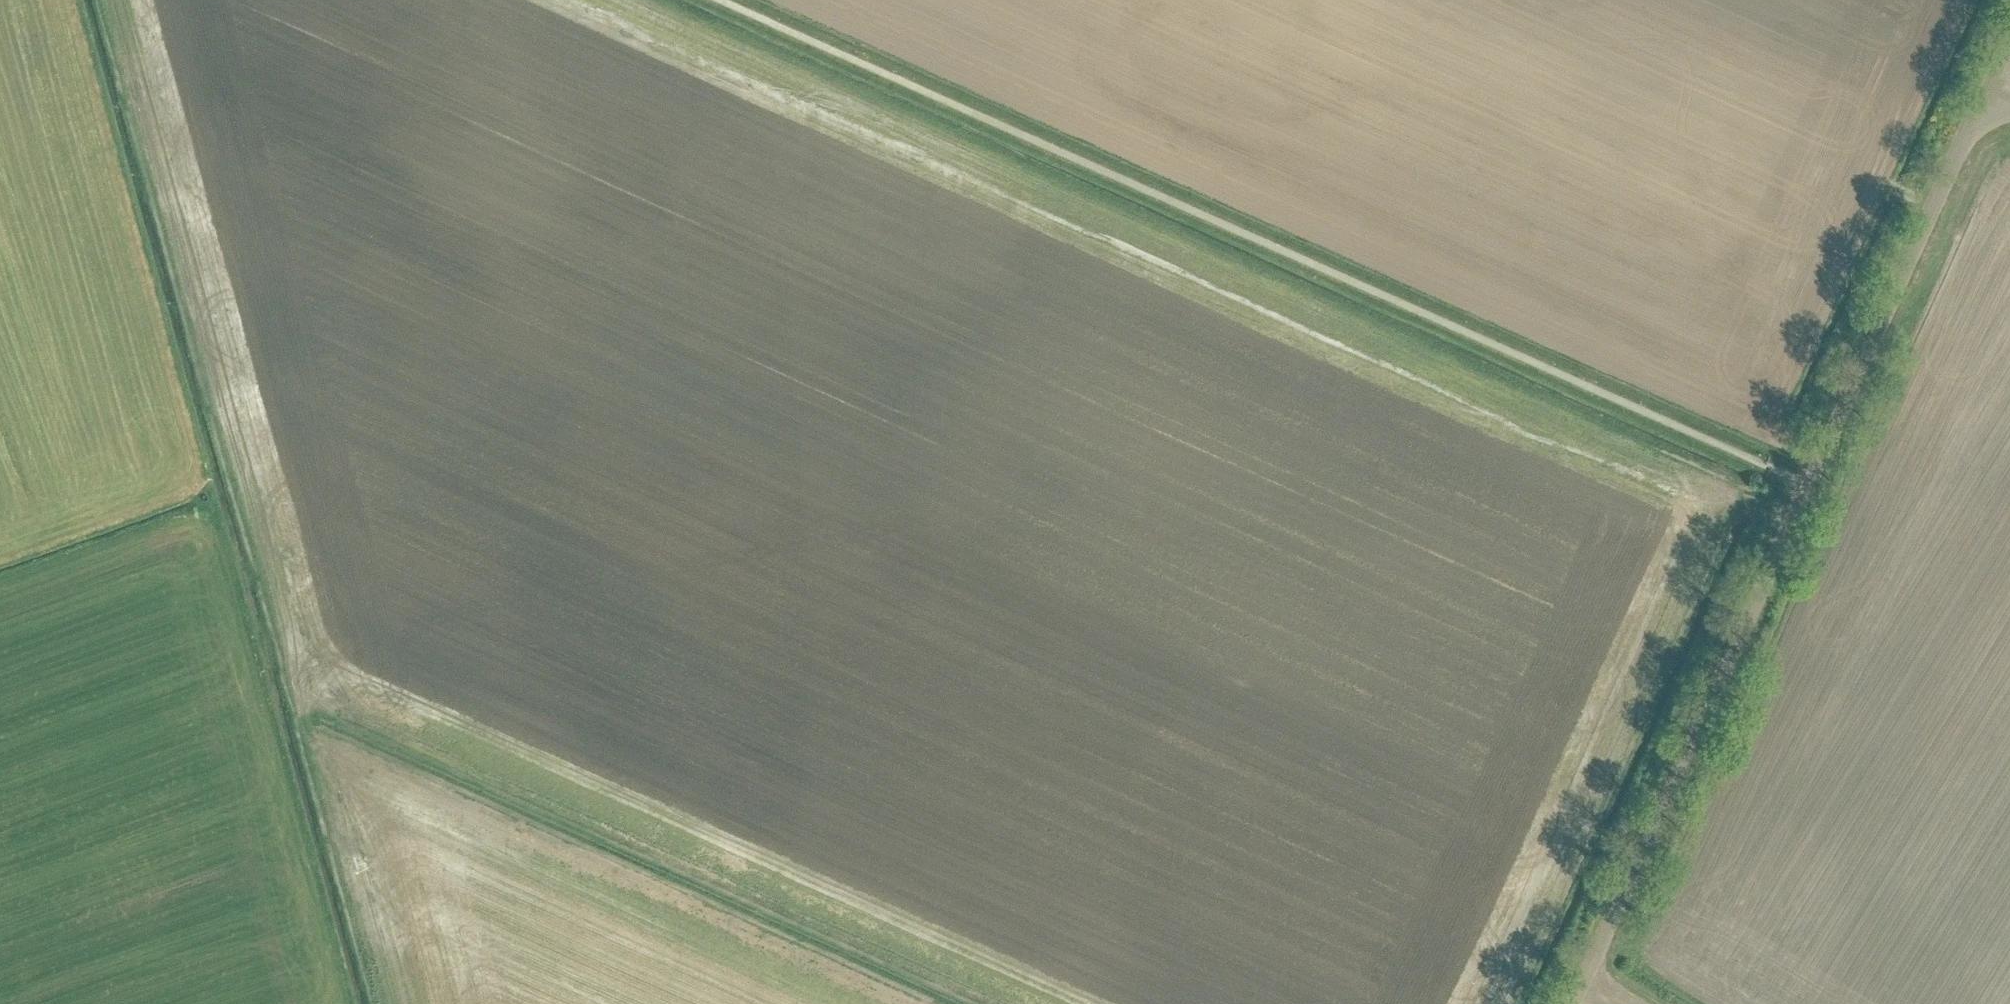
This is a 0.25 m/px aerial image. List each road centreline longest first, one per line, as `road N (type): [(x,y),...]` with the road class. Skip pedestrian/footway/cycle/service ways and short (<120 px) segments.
road 1 (tertiary): [(1573,1003),(1996,79)]

